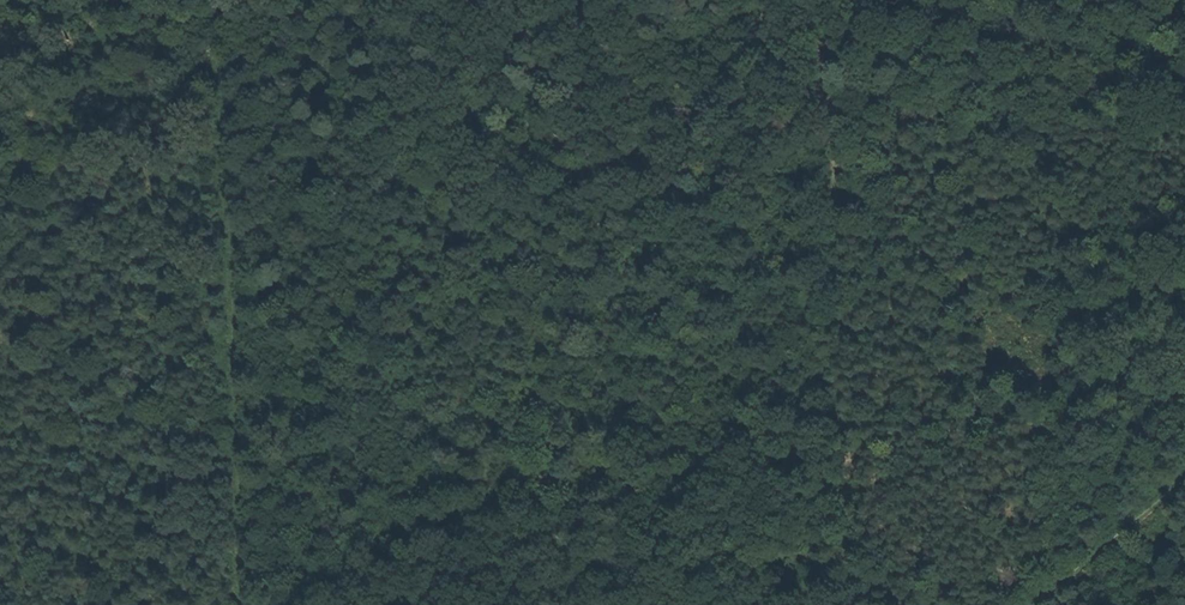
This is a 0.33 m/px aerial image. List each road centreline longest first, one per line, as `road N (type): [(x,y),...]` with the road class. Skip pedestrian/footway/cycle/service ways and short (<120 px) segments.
road 1 (track): [(244,604),(219,0)]
road 2 (track): [(1184,482),(1037,604)]

